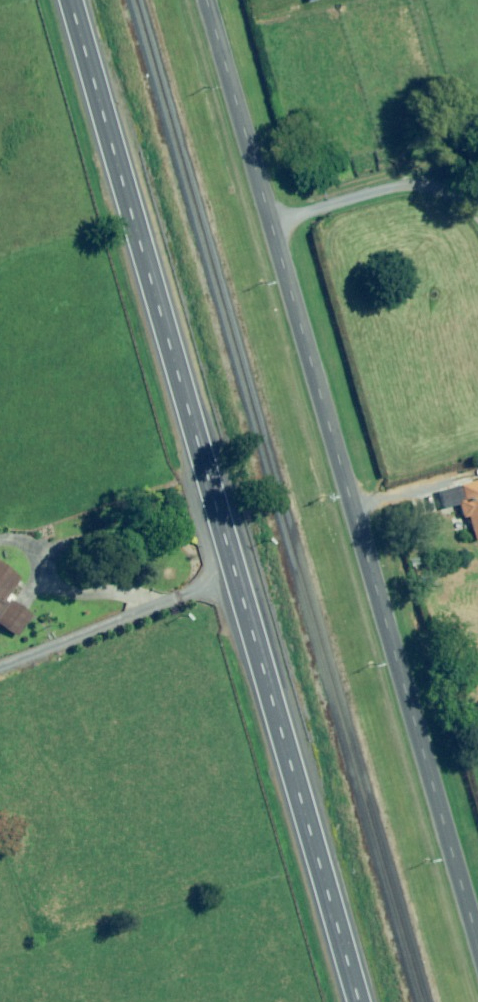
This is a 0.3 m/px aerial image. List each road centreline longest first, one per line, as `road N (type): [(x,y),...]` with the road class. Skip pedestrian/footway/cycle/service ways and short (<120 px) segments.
road 1 (primary): [(69,0),(357,1001)]
road 2 (tertiary): [(206,0),(477,943)]
road 3 (track): [(271,224),(404,178)]

